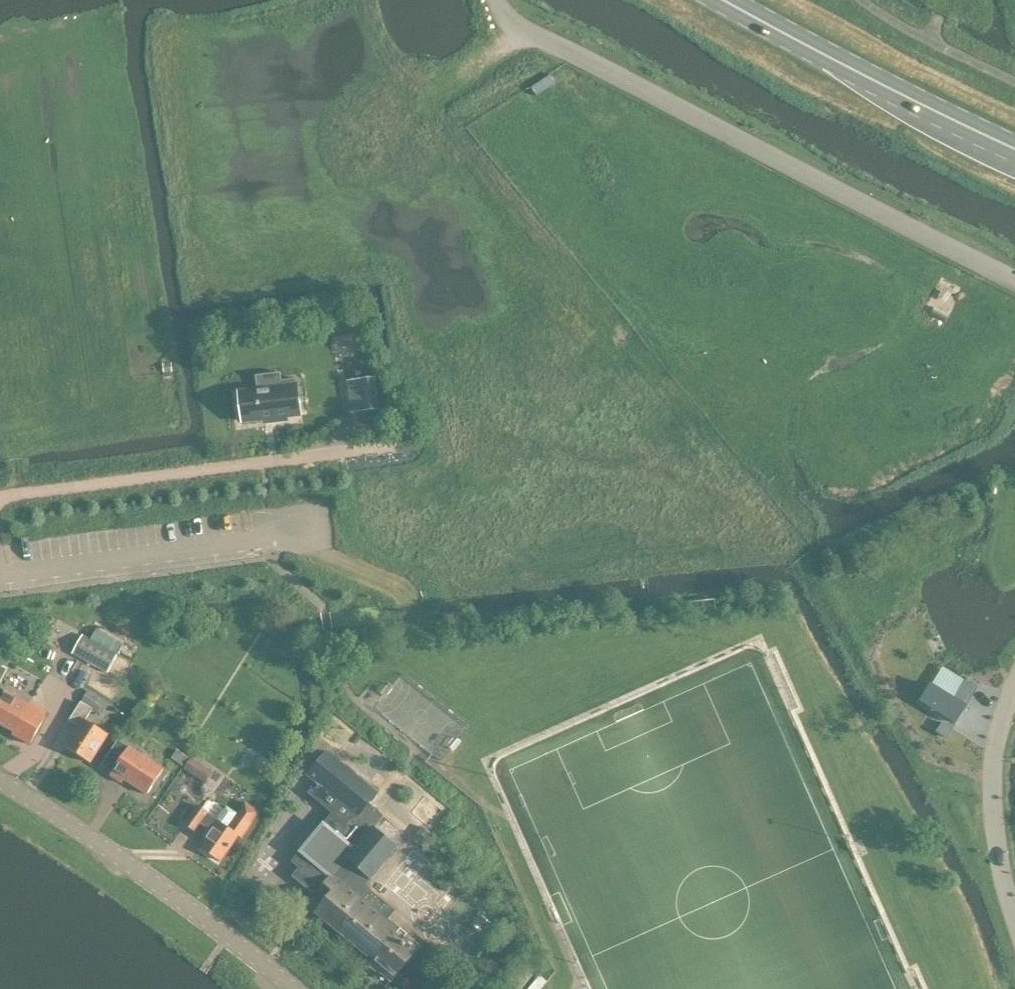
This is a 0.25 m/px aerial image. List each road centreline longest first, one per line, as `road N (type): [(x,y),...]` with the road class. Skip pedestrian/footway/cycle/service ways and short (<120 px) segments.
road 1 (unclassified): [(497,0),(523,26),(1014,280)]
road 2 (tertiary): [(297,988),(121,853),(0,778)]
road 3 (primary): [(1014,149),(725,0)]
road 4 (track): [(1014,84),(929,44),(862,0)]

